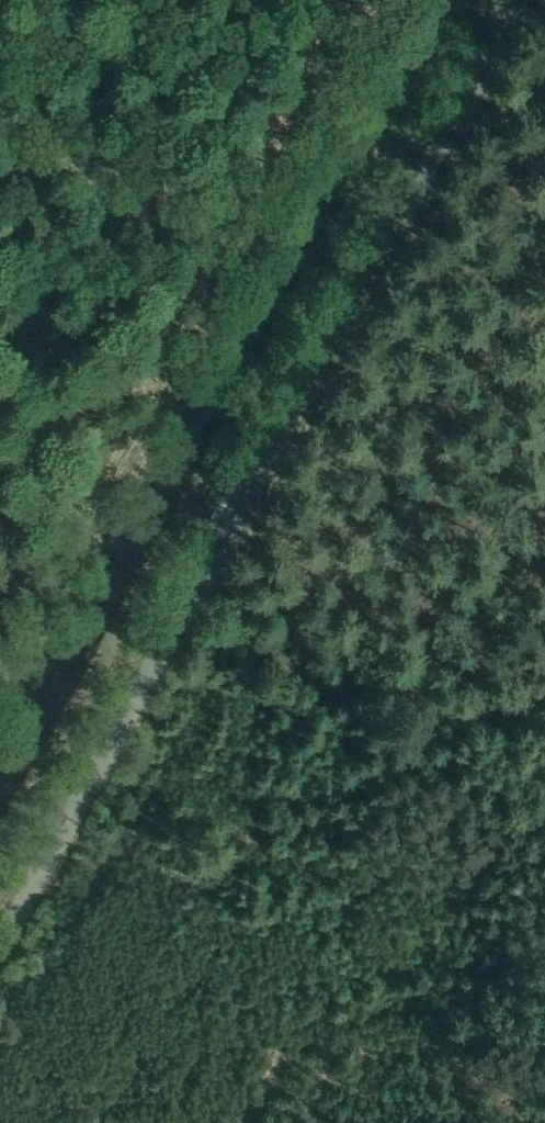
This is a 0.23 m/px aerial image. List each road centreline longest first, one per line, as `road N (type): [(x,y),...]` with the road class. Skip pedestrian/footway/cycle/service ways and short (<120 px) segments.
road 1 (unclassified): [(520,0),(0,941)]
road 2 (track): [(373,0),(0,677)]

